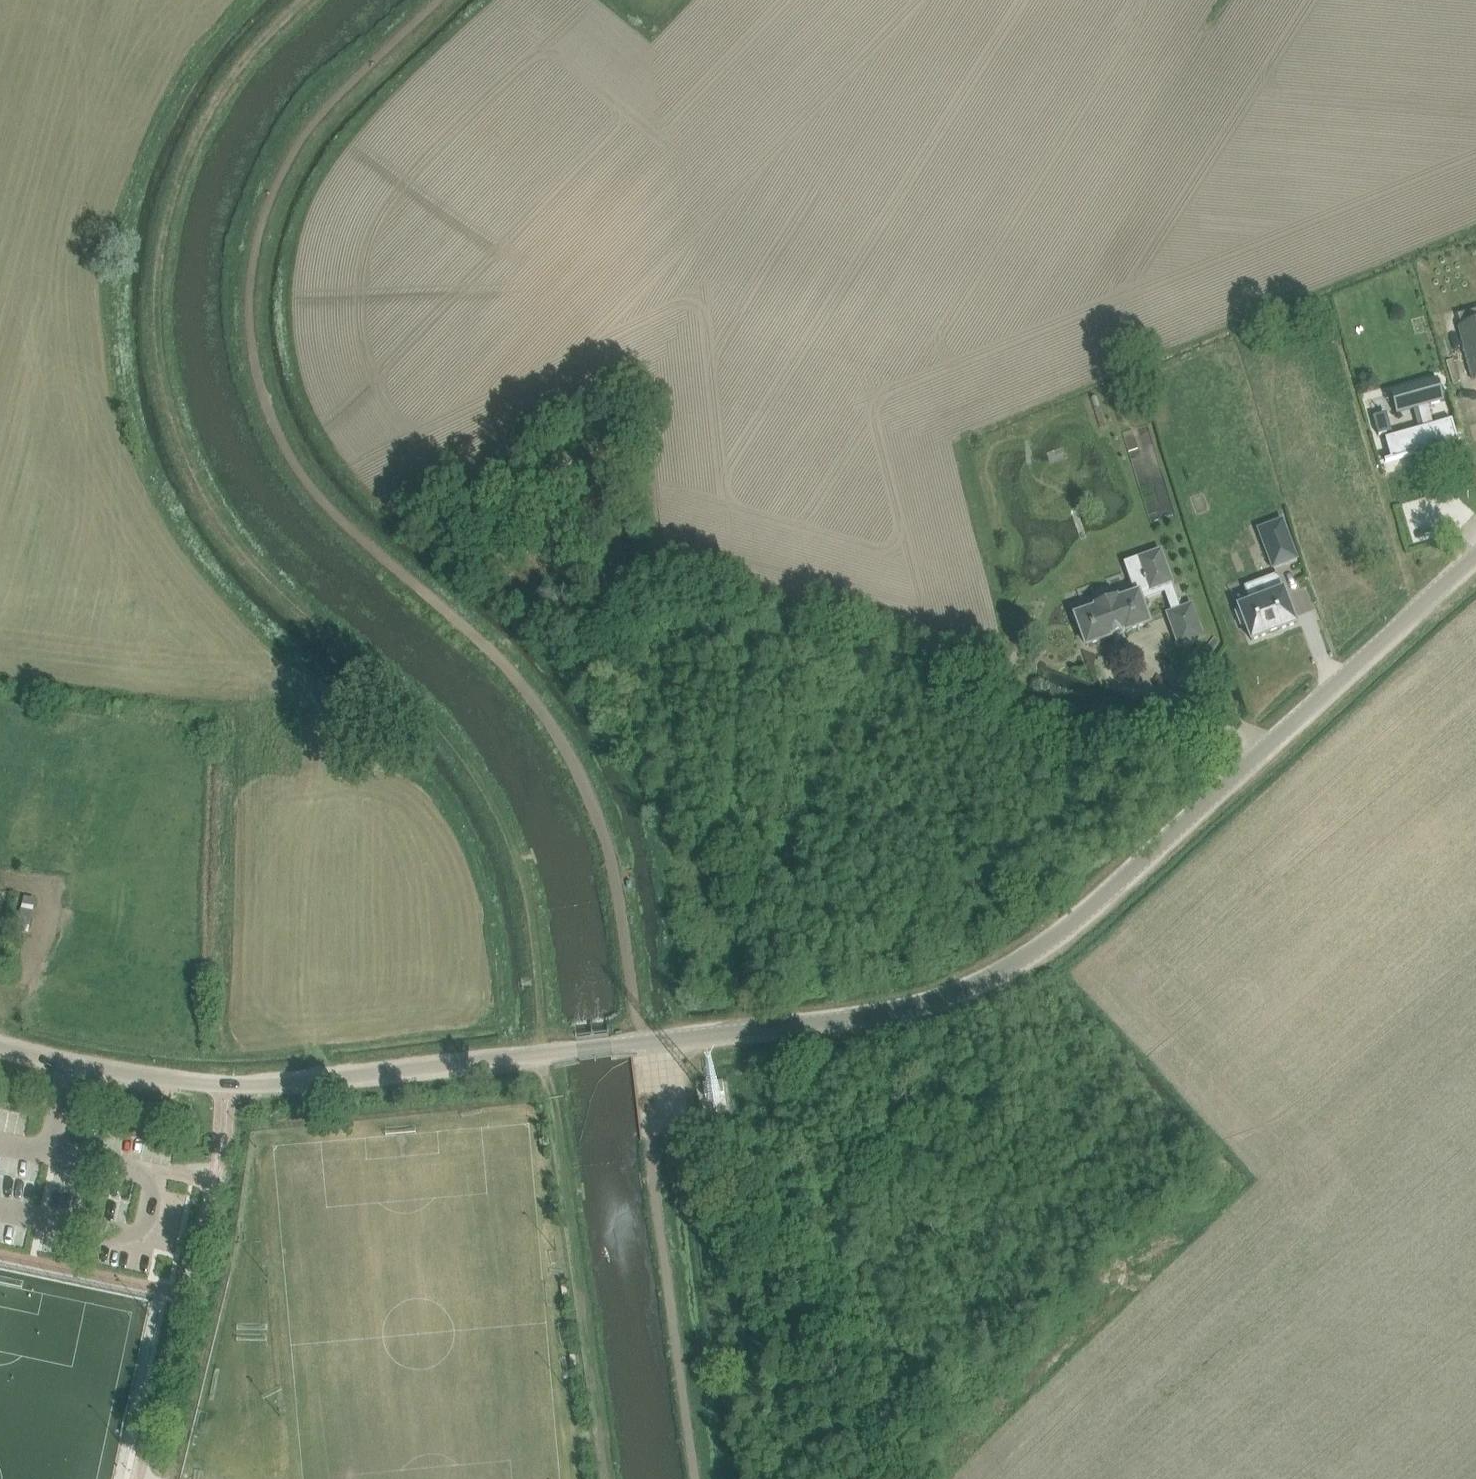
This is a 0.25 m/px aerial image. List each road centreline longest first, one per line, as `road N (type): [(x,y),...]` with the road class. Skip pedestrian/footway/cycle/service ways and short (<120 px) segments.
road 1 (unclassified): [(232,1095),(885,1016),(968,993),(1064,936),(1475,563)]
road 2 (unclassified): [(140,1478),(232,1095)]
road 3 (unclassified): [(232,1095),(0,1046)]

